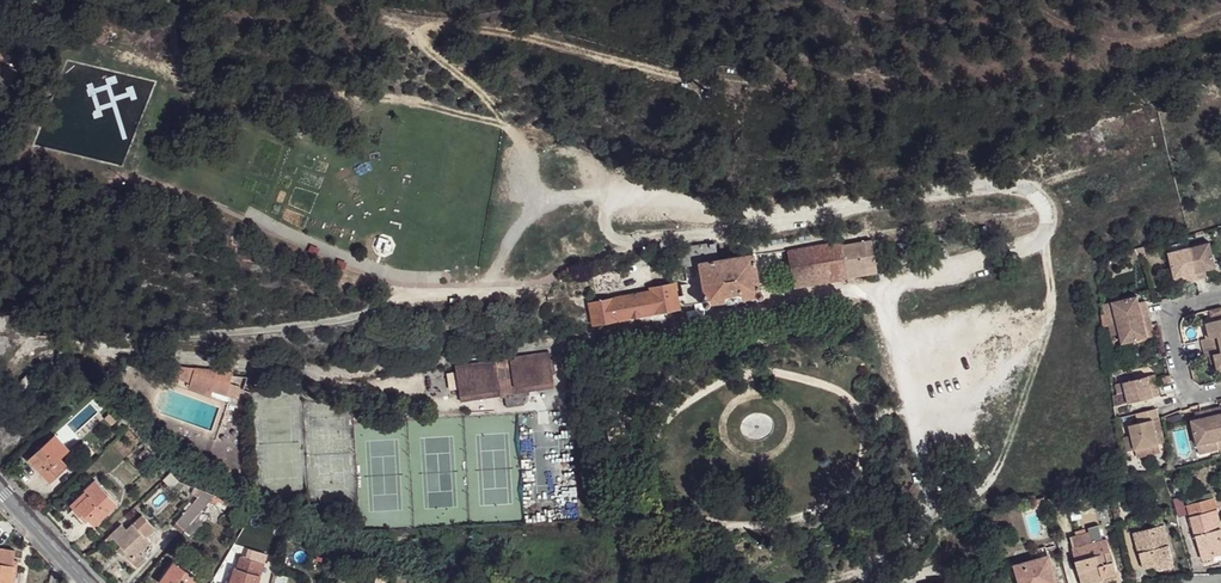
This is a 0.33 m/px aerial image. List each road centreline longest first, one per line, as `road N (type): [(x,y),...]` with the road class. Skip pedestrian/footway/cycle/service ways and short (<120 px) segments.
road 1 (track): [(542,201),(499,116),(423,47),(424,29),(533,37),(697,82),(718,76),(776,85),(853,71),(886,78)]
road 2 (residential): [(0,495),(87,582)]

